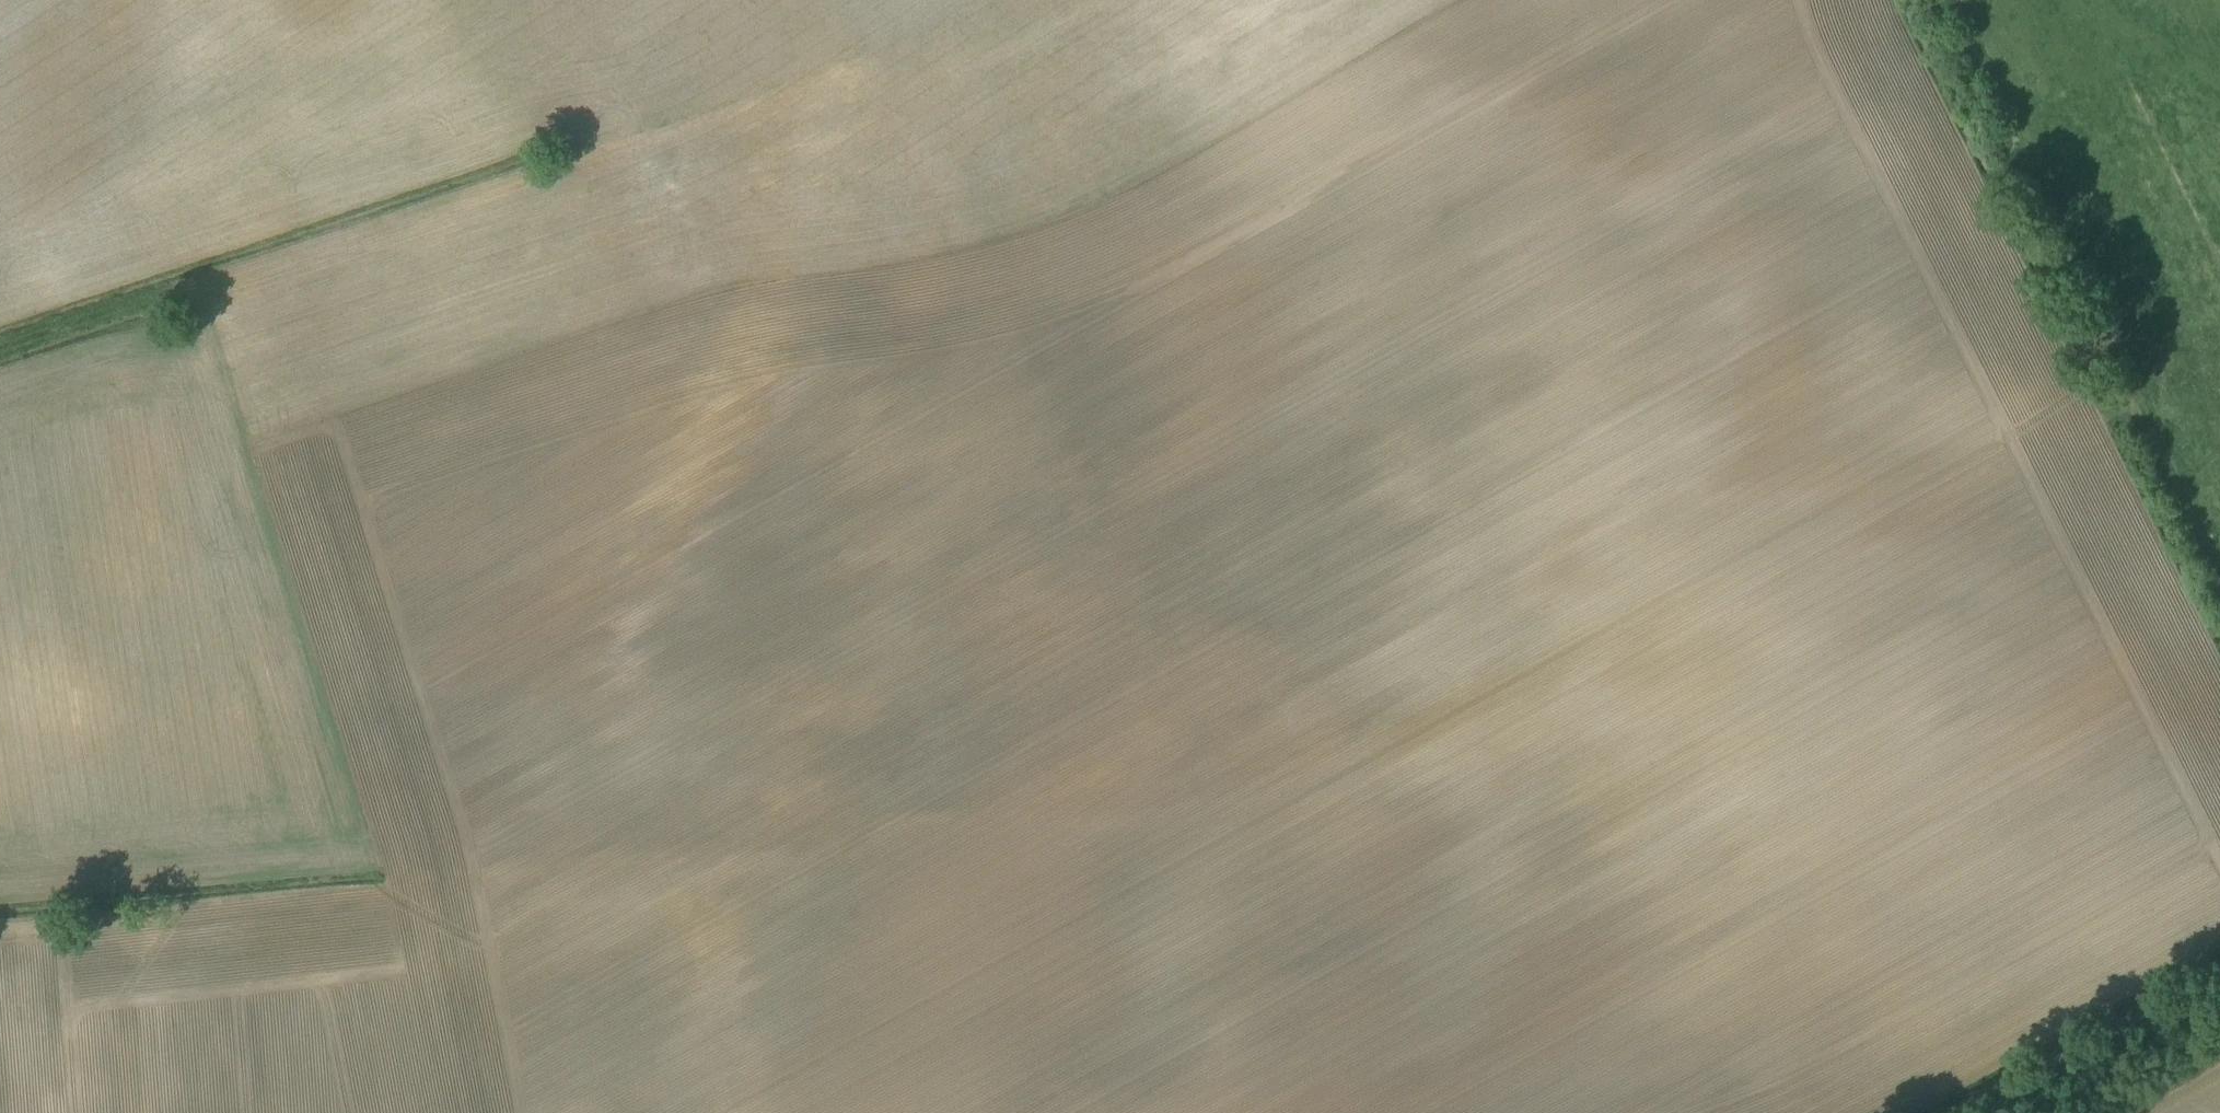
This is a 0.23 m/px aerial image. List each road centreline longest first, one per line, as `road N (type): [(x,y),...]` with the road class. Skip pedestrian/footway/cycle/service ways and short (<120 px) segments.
road 1 (track): [(0,346),(873,54)]
road 2 (unclassified): [(1987,1112),(2219,984)]

